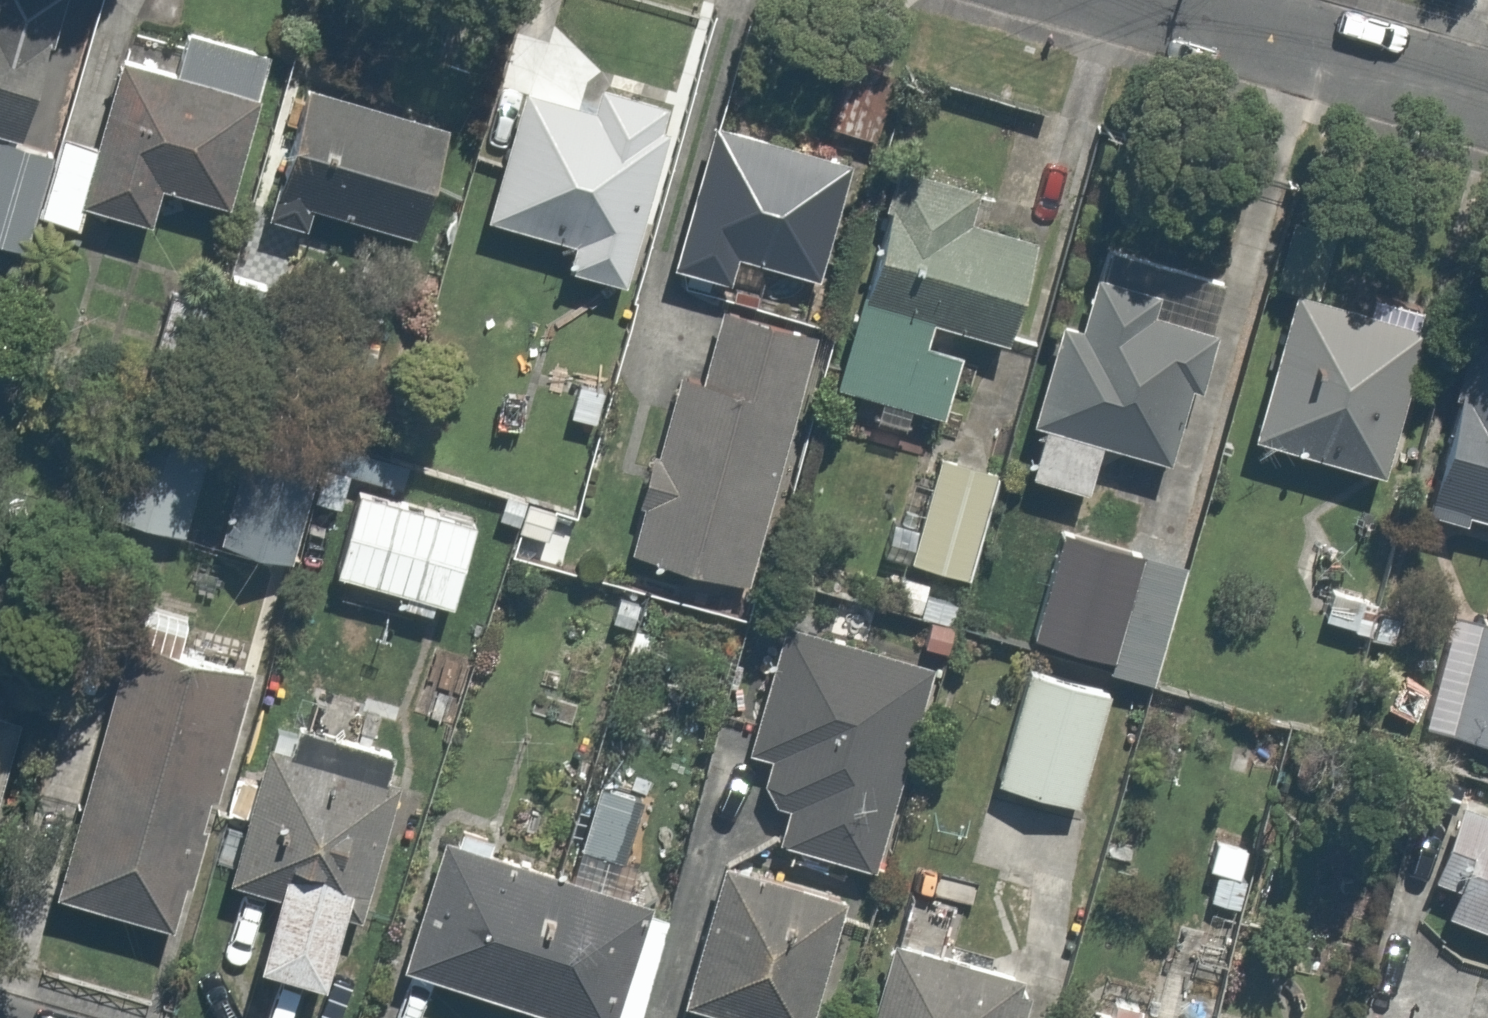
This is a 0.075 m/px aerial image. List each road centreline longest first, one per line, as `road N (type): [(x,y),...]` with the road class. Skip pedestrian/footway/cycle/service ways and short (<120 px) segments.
road 1 (residential): [(1487,100),(1140,0)]

